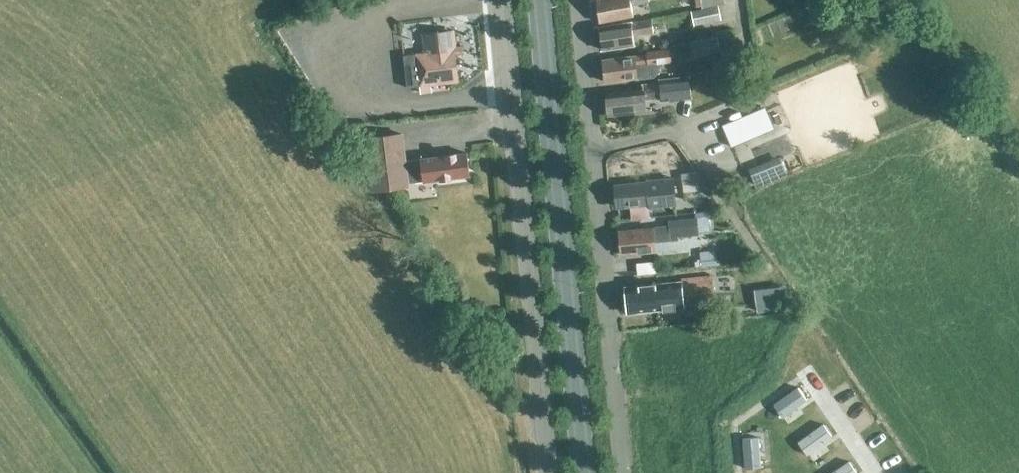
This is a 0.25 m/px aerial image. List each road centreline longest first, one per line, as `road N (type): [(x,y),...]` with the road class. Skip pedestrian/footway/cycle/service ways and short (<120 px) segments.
road 1 (primary): [(585,472),(540,0)]
road 2 (unclassified): [(622,472),(579,0)]
road 3 (unclassified): [(546,472),(503,0)]

